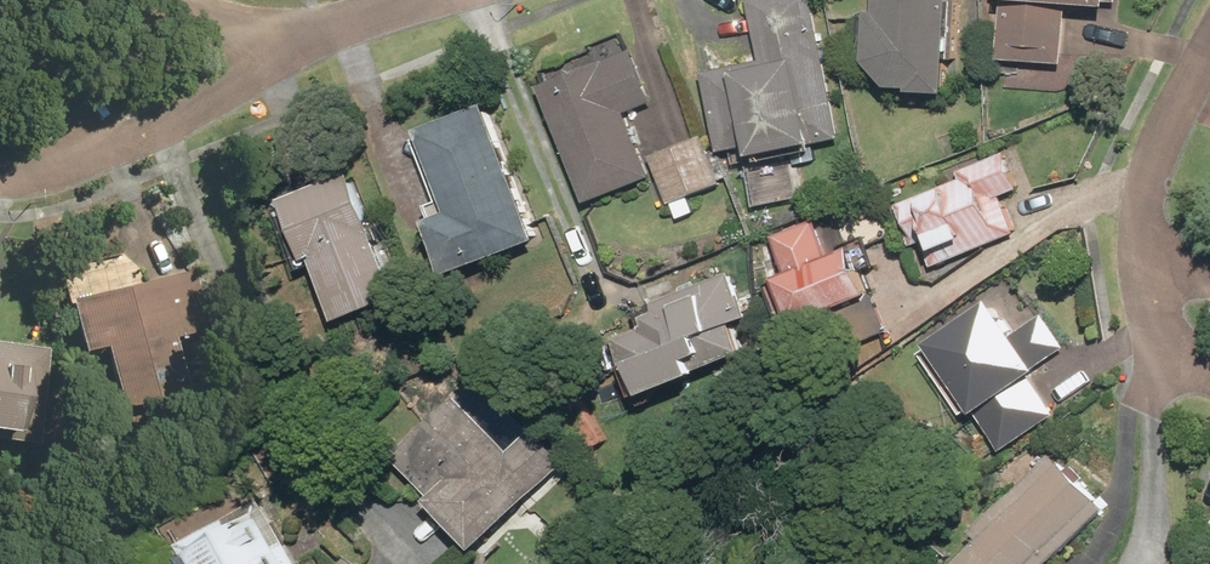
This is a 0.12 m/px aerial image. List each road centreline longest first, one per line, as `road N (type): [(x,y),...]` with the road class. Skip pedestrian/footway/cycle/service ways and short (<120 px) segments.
road 1 (residential): [(1178,343),(1149,289),(1142,242),(1148,178),(1209,39)]
road 2 (residential): [(280,45),(72,169),(0,176)]
road 3 (residential): [(426,0),(280,45)]

